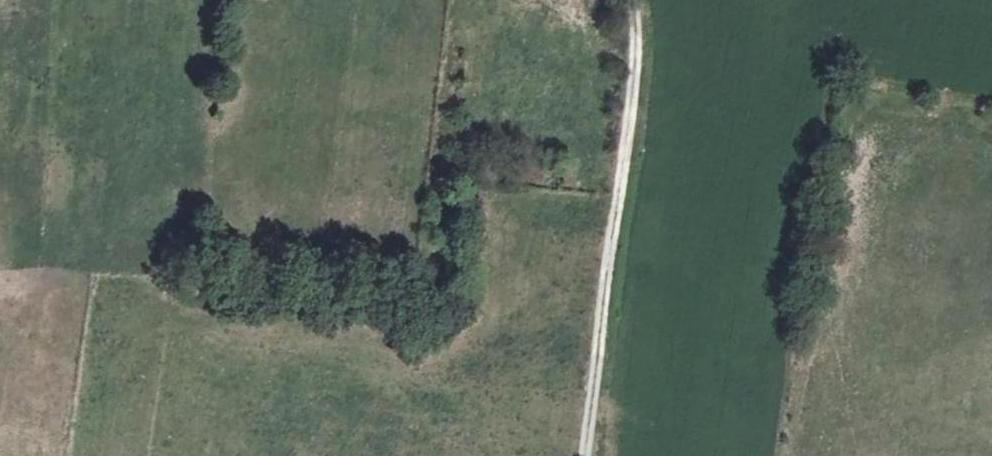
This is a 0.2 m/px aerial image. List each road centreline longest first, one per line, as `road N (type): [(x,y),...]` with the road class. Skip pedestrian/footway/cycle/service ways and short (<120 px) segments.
road 1 (track): [(638,0),(634,136),(589,455)]

